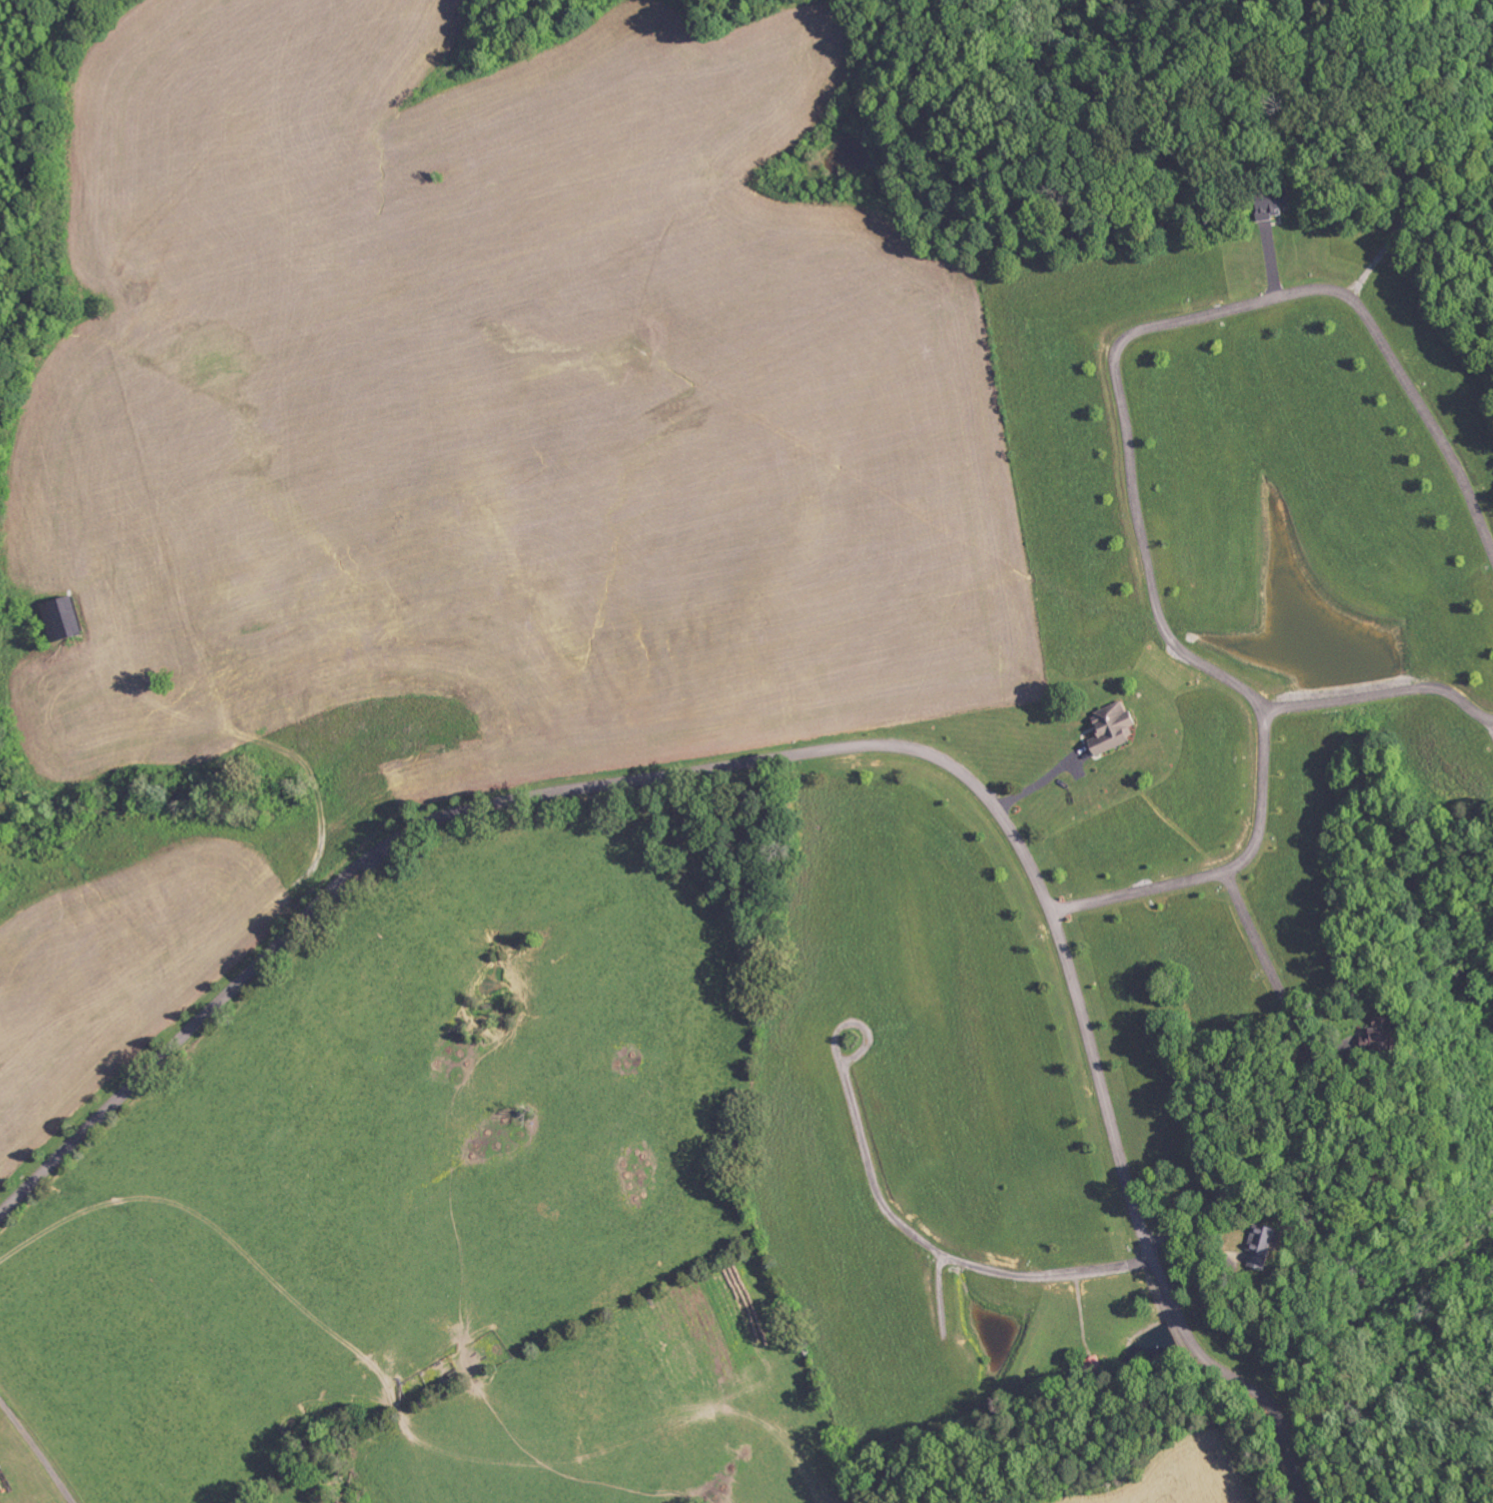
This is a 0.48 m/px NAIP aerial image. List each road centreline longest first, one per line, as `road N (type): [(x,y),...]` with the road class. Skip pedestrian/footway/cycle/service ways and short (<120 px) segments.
road 1 (residential): [(0,1210),(391,836),(476,803),(588,781),(736,767),(878,741),(912,746),(974,782),(1031,868),(1155,1270),(1196,1349),(1273,1414),(1308,1502)]
road 2 (residential): [(1261,708),(1241,685),(1177,644),(1159,617),(1111,363),(1125,333),(1309,286),(1348,295),(1448,449),(1492,556)]
road 3 (residential): [(1048,909),(1226,870),(1241,860),(1259,820),(1261,708)]
road 4 (residential): [(1492,720),(1428,686),(1261,708)]
road 5 (residential): [(1311,1053),(1222,871)]
road 6 (residential): [(0,1399),(74,1502)]

